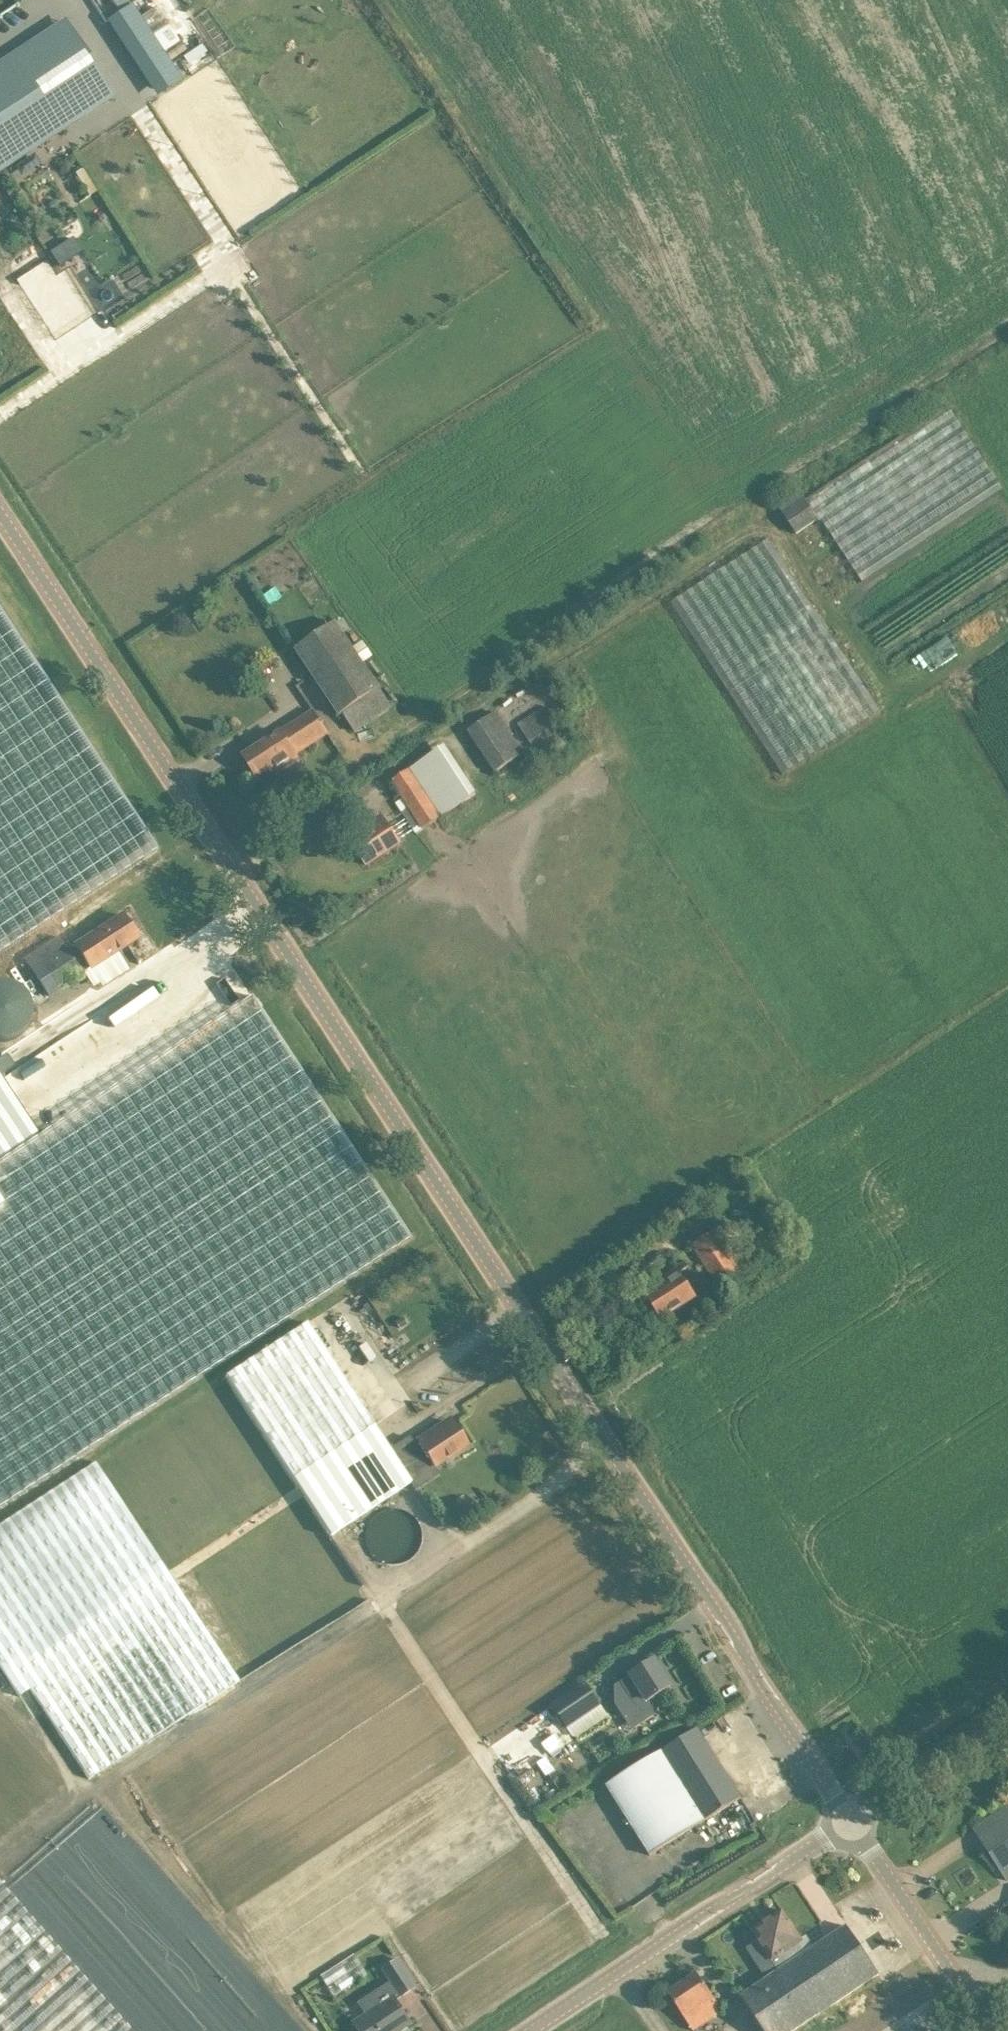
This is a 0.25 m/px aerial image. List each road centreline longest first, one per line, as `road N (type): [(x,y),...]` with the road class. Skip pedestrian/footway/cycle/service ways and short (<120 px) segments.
road 1 (tertiary): [(853,1819),(228,870)]
road 2 (unclassified): [(228,870),(746,531)]
road 3 (tertiary): [(228,870),(0,519)]
road 4 (tertiary): [(535,2030),(853,1819)]
road 5 (tertiary): [(991,2030),(853,1819)]
road 6 (tertiary): [(853,1819),(1007,1716)]

